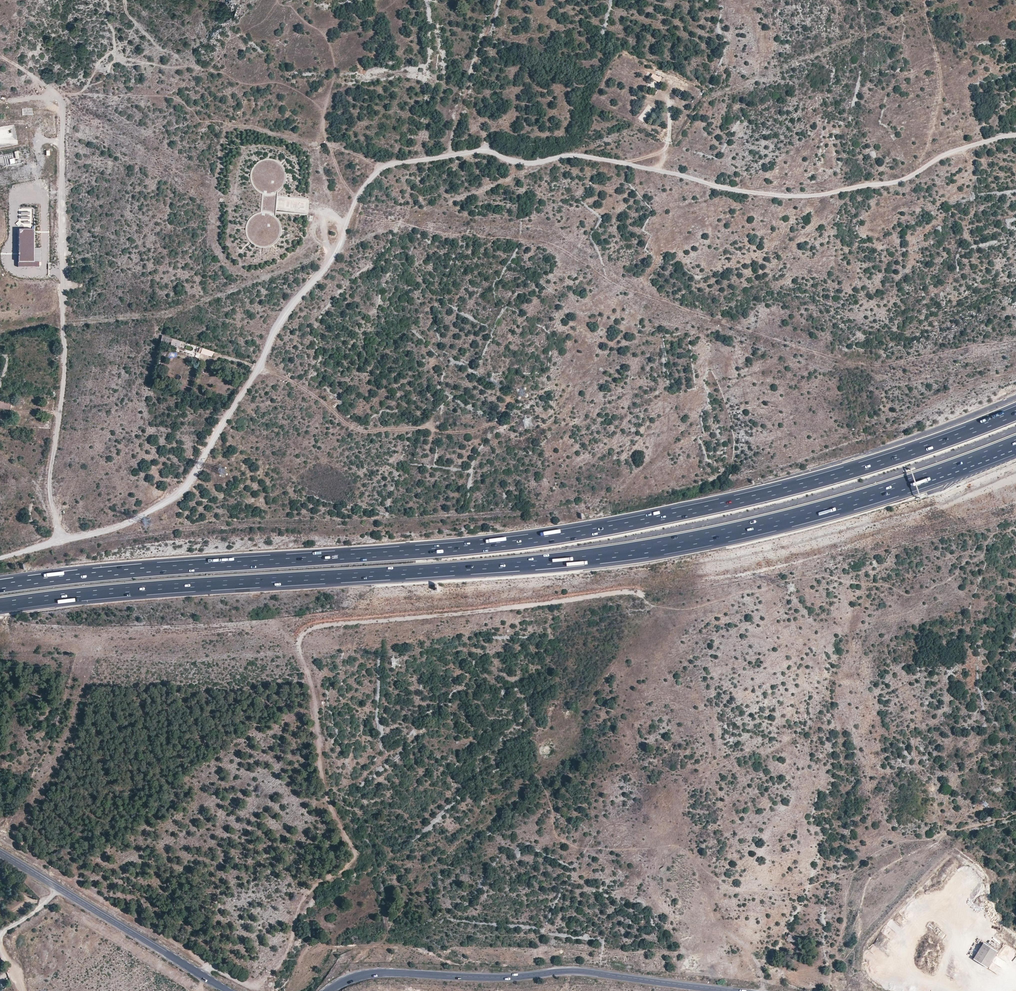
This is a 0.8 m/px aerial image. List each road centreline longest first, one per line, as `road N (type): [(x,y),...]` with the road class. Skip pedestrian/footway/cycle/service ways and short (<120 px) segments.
road 1 (track): [(1015,134),(962,147),(905,180),(821,196),(725,188),(585,155),(525,163),(476,150),(384,166),(188,480),(134,519),(60,540)]
road 2 (motorway): [(1015,413),(811,483),(579,533),(0,586)]
road 3 (motorway): [(0,605),(658,547),(840,504),(1015,444)]
road 4 (track): [(202,976),(215,966),(251,987),(273,973),(290,948),(300,905),(357,850),(318,765),(314,690),(298,645),(307,628),(642,590),(649,597)]
road 5 (track): [(0,59),(60,100),(65,351),(48,495),(60,540)]
road 6 (primary): [(731,990),(582,971),(498,978),(381,972),(327,990)]
road 7 (track): [(325,110),(281,83),(240,83),(115,51),(79,94),(60,100)]
road 8 (primary): [(228,990),(0,853)]
road 9 (track): [(354,202),(322,127),(334,79),(331,46),(290,3)]
road 10 (track): [(923,169),(940,89),(925,0)]

